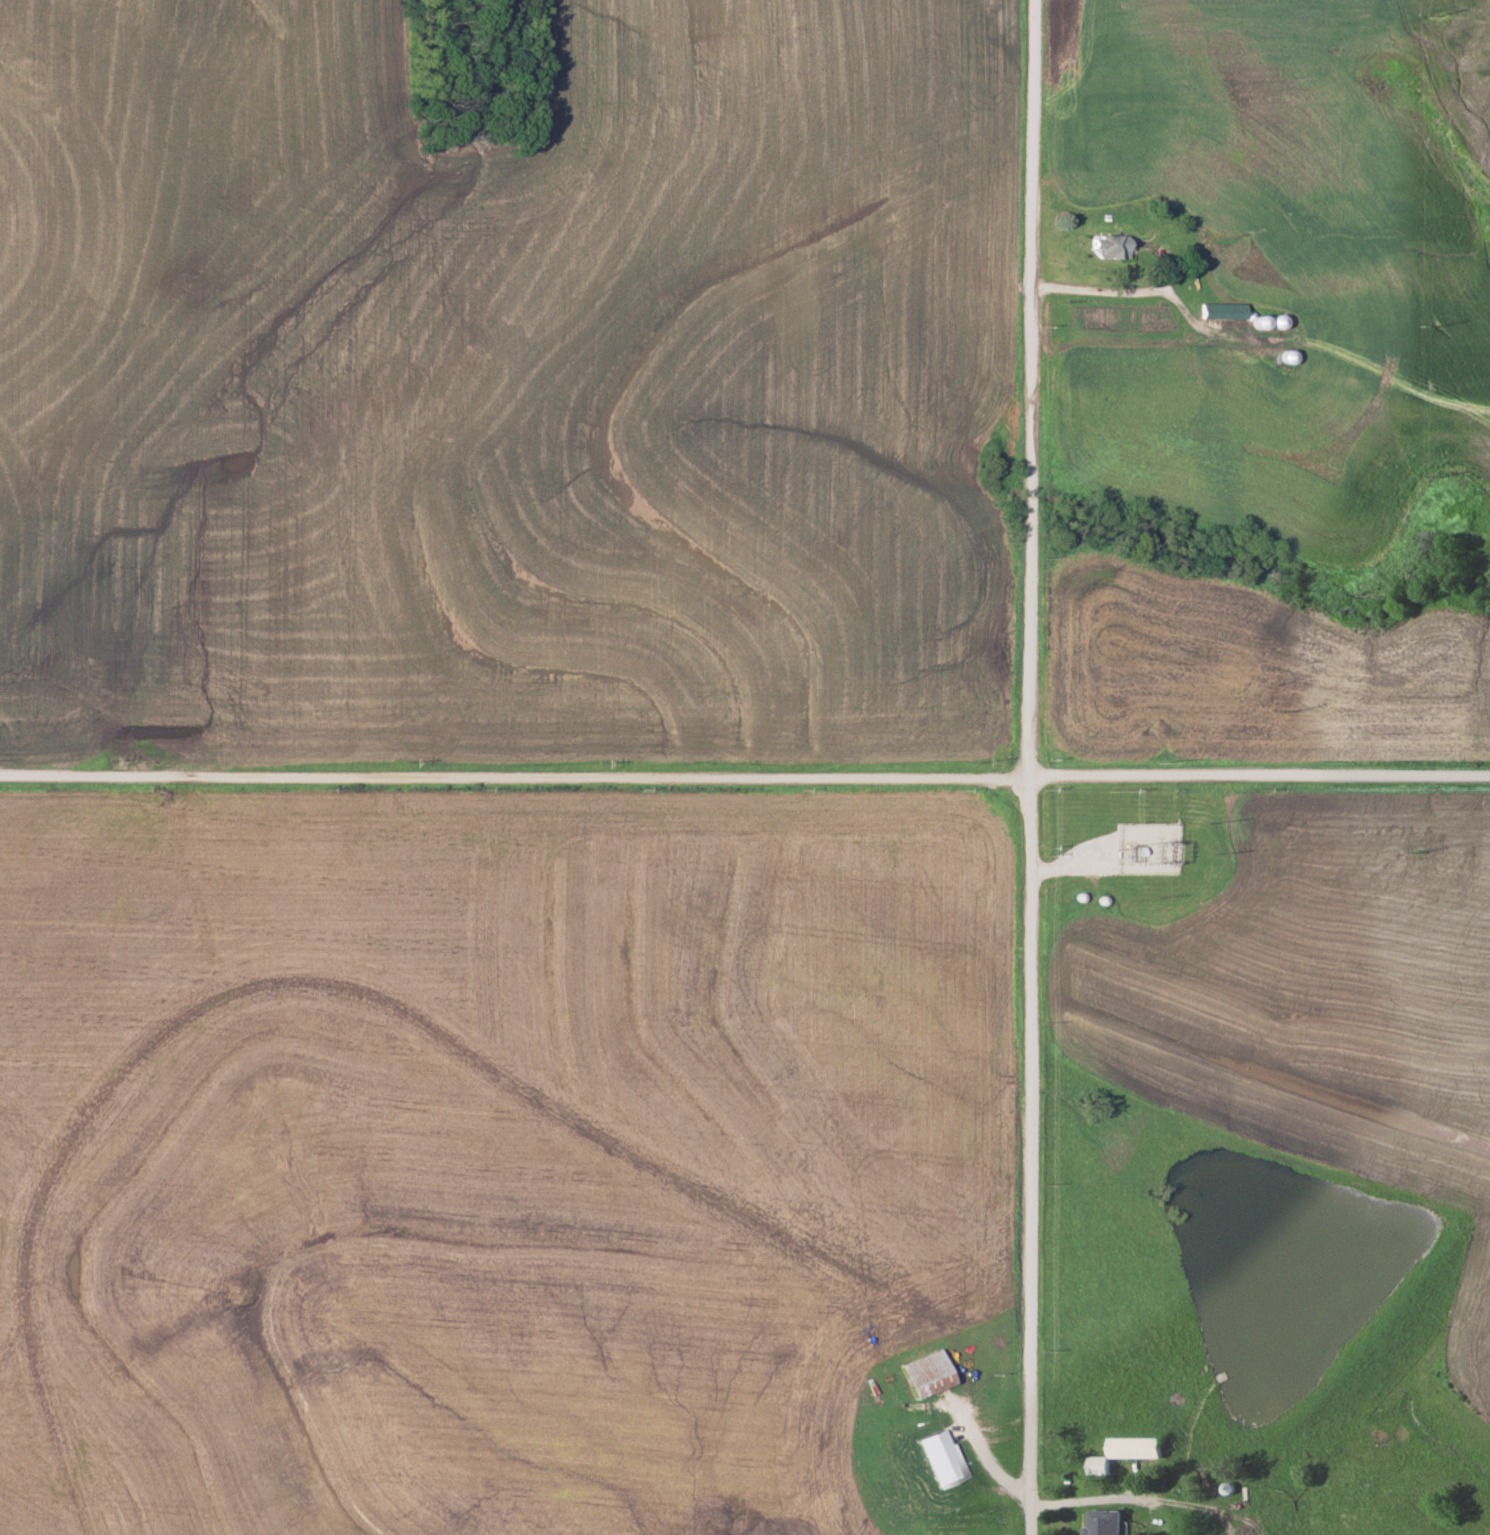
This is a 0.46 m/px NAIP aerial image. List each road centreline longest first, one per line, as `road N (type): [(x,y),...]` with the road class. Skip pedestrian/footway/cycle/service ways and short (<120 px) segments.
road 1 (residential): [(1031,1534),(1034,0)]
road 2 (residential): [(1032,778),(0,774)]
road 3 (residential): [(1489,776),(1032,778)]

